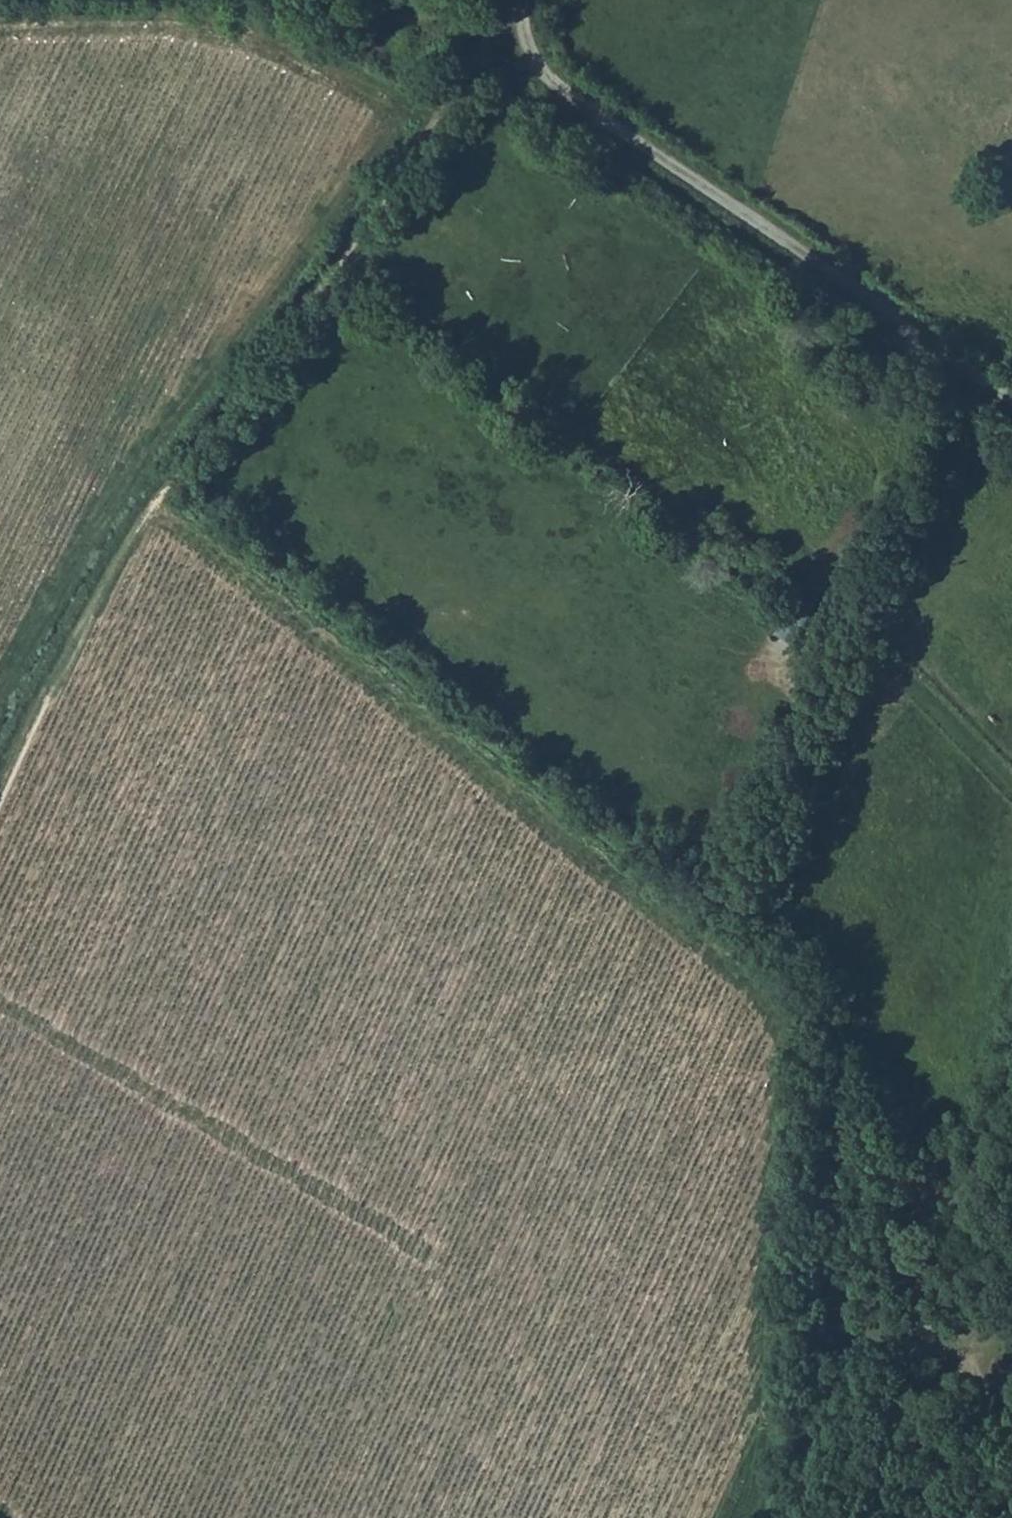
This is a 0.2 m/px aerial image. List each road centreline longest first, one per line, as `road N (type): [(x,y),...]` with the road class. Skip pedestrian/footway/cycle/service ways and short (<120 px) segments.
road 1 (track): [(519,0),(507,29),(148,507),(0,750)]
road 2 (track): [(525,0),(523,30),(539,72),(1011,401)]

